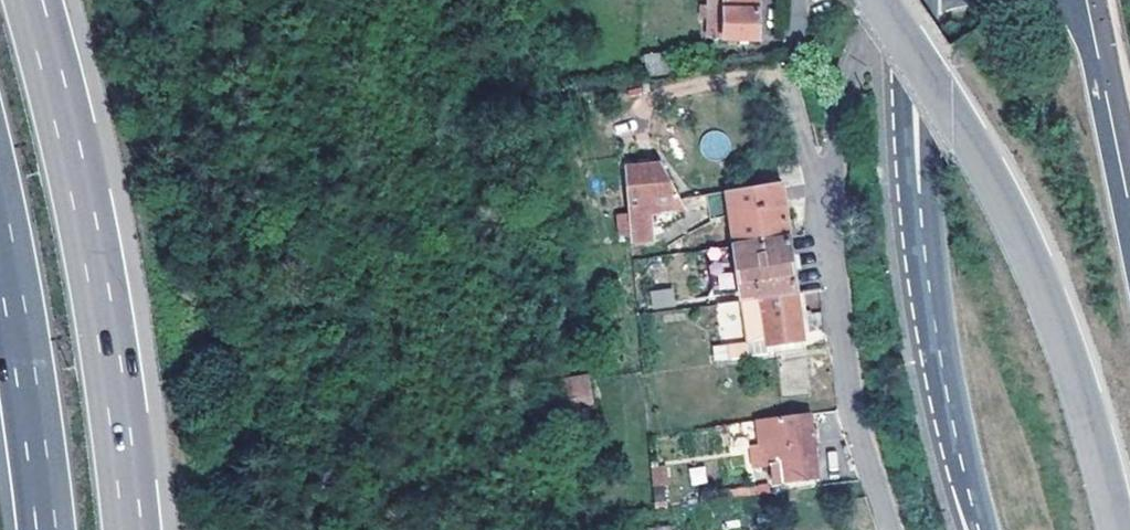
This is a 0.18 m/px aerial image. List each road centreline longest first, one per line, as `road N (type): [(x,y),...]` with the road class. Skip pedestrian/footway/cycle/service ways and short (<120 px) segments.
road 1 (motorway): [(1117,529),(1029,256),(981,161),(879,0)]
road 2 (motorway): [(133,529),(86,216),(33,0)]
road 3 (residential): [(904,26),(865,51),(852,74),(831,172),(849,414),(886,529)]
road 4 (secondary): [(919,193),(944,392),(986,529)]
road 5 (motorway): [(0,242),(46,529)]
road 6 (secondary): [(1129,249),(1078,0)]
road 7 (secondary): [(926,19),(919,193)]
road 8 (secondary): [(904,26),(919,193)]

